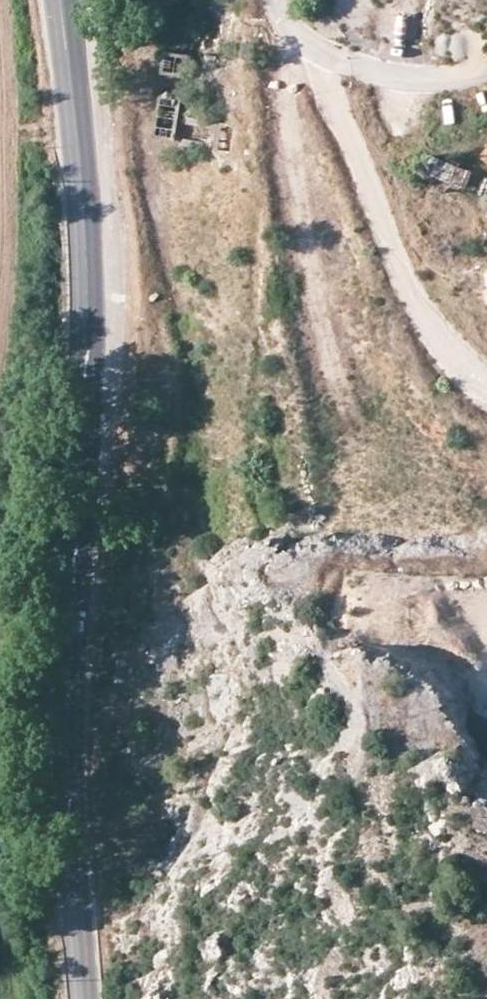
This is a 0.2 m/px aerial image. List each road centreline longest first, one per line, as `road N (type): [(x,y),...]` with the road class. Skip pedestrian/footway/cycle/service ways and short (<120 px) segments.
road 1 (secondary): [(60,0),(87,266),(68,745),(82,998)]
road 2 (track): [(0,119),(17,114),(15,0)]

